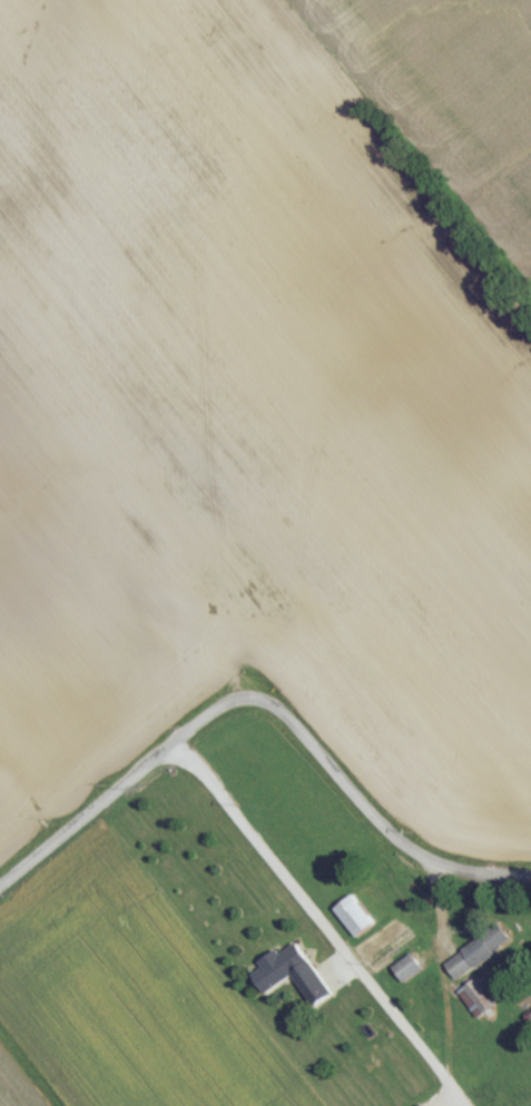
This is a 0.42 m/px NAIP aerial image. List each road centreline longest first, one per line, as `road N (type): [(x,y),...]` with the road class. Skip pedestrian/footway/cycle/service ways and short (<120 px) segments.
road 1 (residential): [(254,707),(284,727),(390,846),(423,866),(480,879),(530,874)]
road 2 (residential): [(0,890),(225,708),(254,707)]

